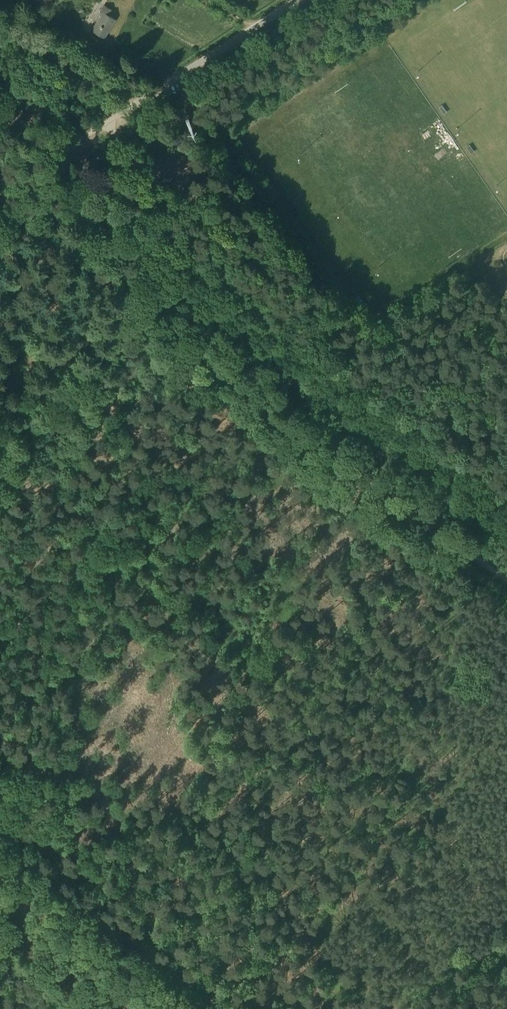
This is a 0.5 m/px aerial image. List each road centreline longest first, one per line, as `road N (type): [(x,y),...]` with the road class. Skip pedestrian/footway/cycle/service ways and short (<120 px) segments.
road 1 (track): [(506,579),(113,285)]
road 2 (unclassified): [(61,150),(297,0)]
road 3 (track): [(146,1008),(0,899)]
road 4 (track): [(61,150),(113,285)]

